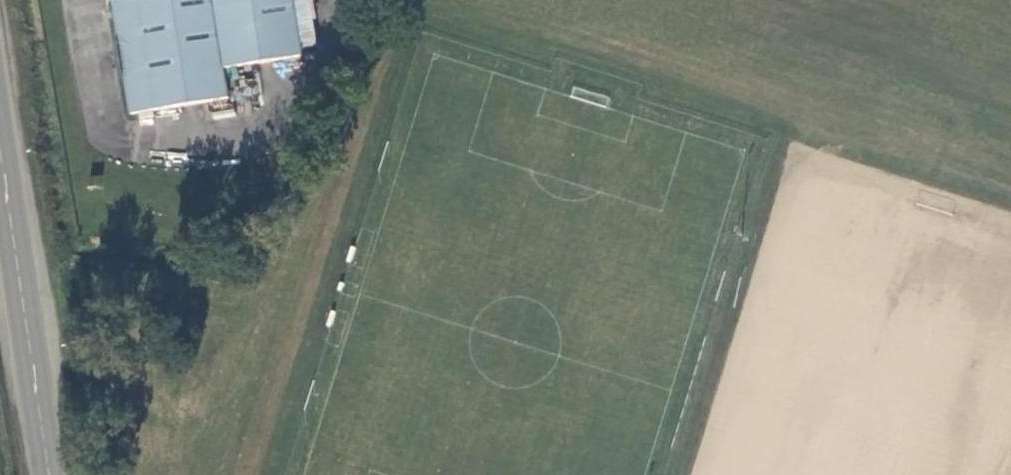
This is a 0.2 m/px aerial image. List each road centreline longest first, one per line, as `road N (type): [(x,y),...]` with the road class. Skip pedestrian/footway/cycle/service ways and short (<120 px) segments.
road 1 (tertiary): [(50,474),(0,167)]

